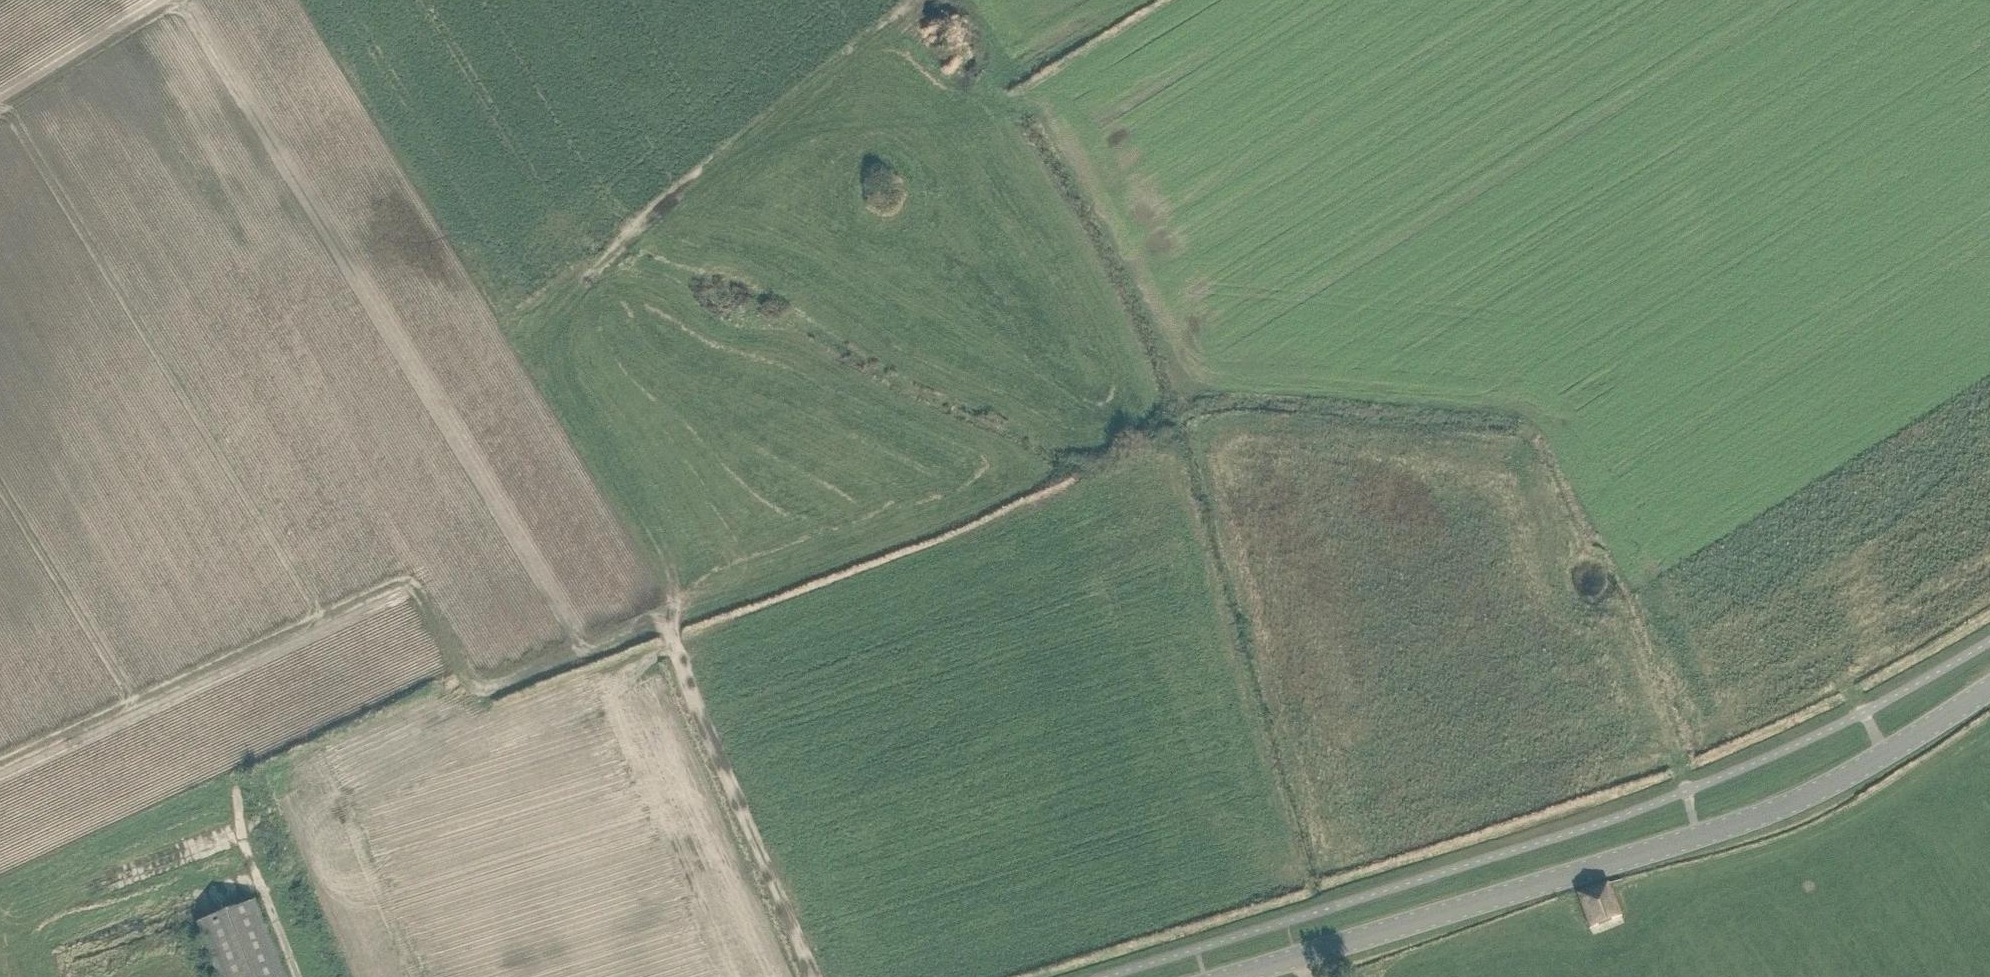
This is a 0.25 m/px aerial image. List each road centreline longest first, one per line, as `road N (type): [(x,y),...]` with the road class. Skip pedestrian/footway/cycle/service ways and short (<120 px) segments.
road 1 (tertiary): [(1239,976),(1749,819),(1891,752),(1989,691)]

